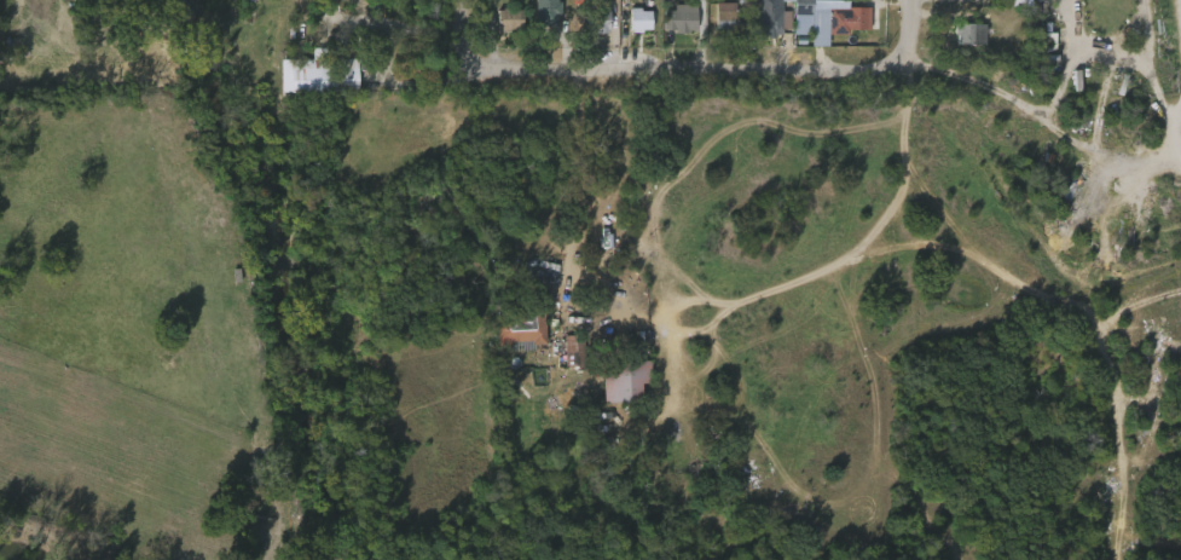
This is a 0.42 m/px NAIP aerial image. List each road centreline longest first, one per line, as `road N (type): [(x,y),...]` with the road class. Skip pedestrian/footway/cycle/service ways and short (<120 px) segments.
road 1 (residential): [(470,62),(490,79),(869,77),(890,76),(915,59),(917,37)]

